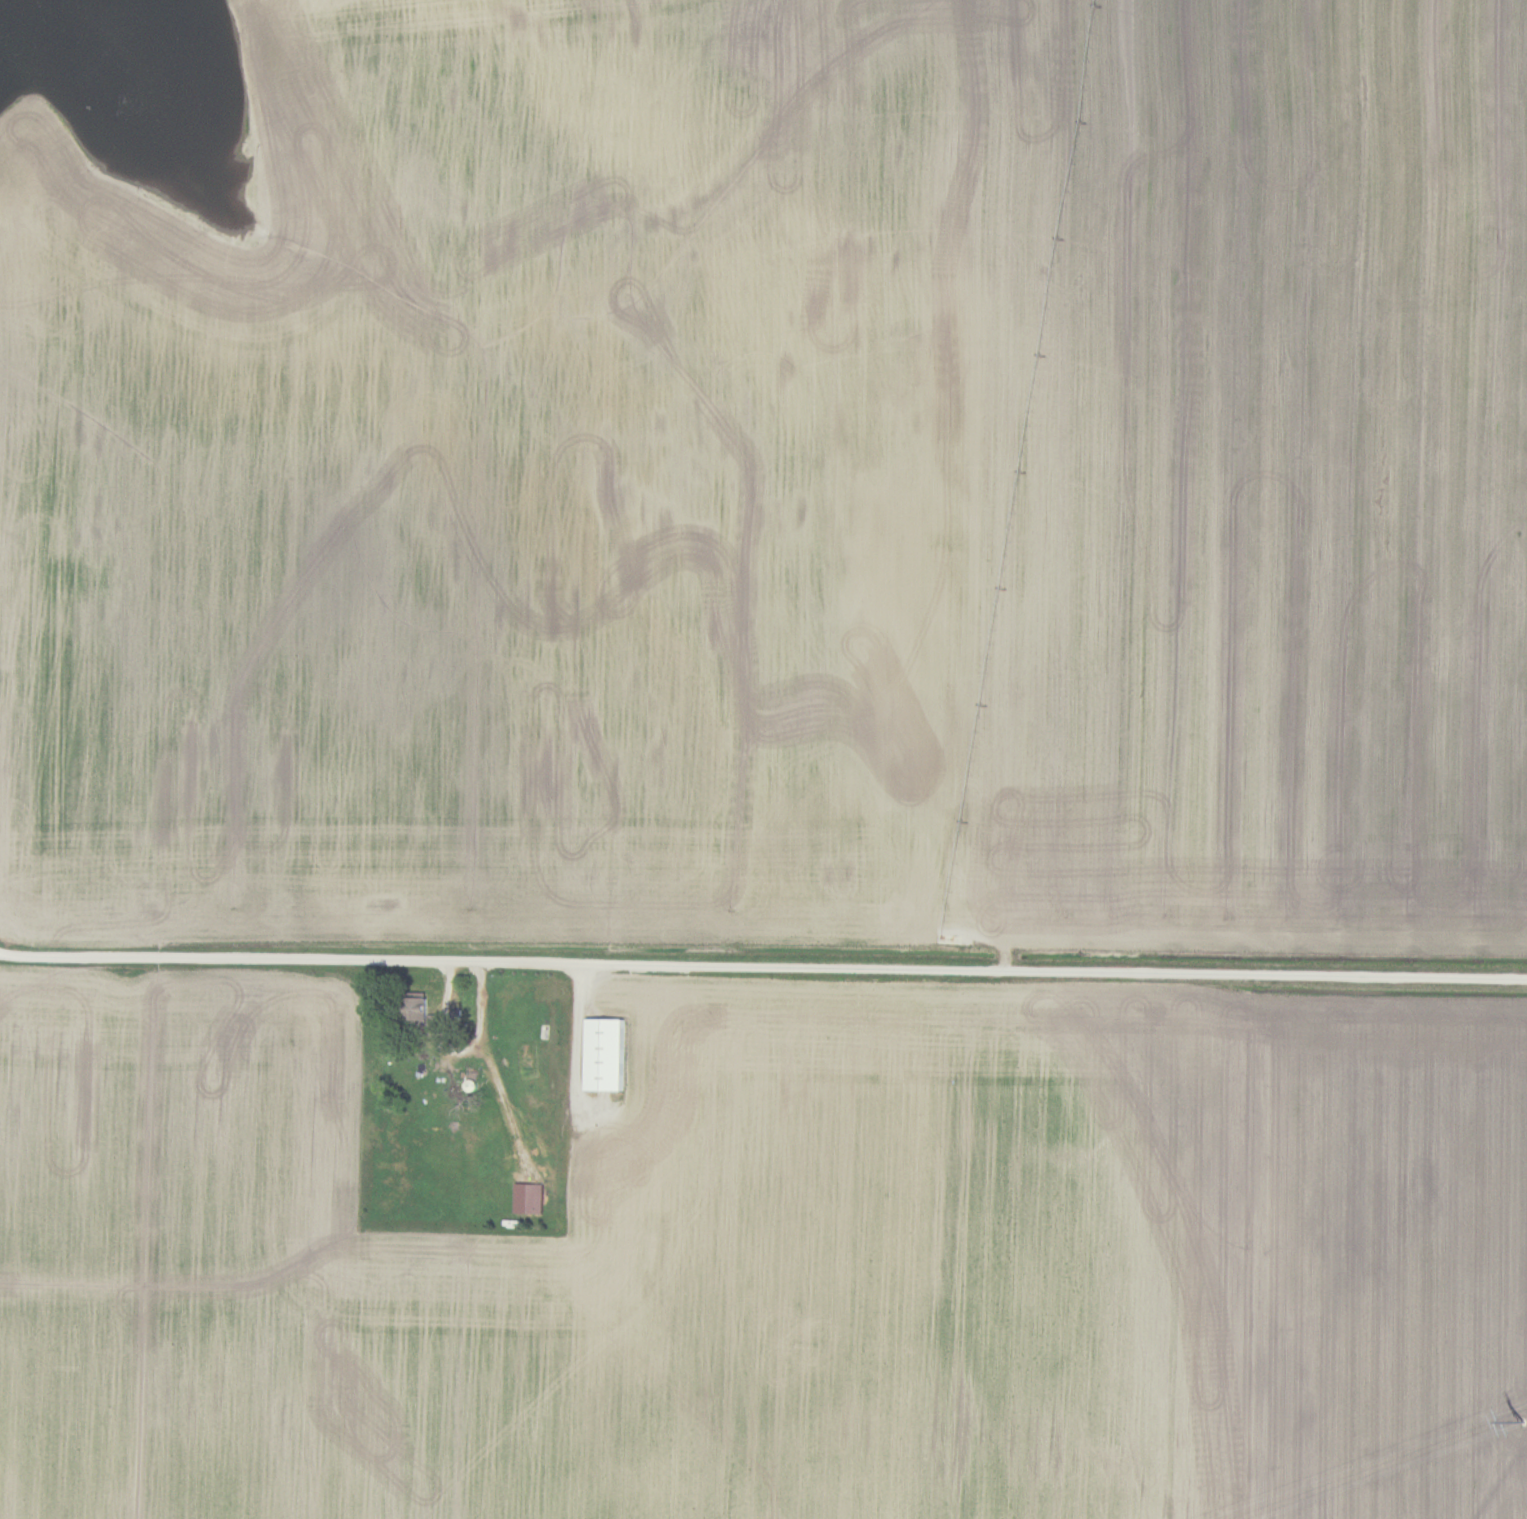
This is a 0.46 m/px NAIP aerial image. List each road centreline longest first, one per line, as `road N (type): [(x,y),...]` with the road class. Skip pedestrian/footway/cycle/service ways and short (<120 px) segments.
road 1 (residential): [(1526,987),(0,958)]

